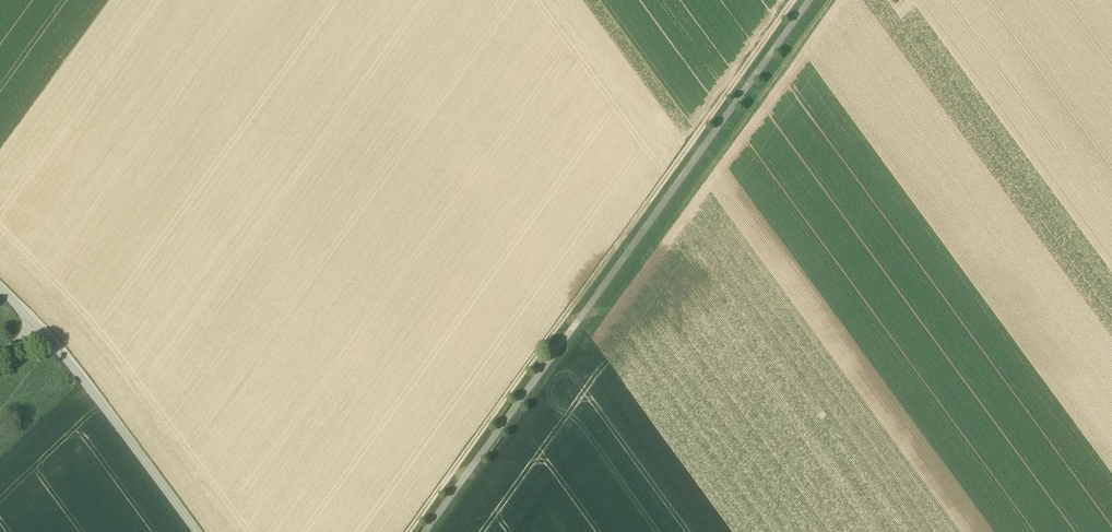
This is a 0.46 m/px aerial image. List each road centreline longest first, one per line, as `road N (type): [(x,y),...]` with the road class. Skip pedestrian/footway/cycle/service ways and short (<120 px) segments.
road 1 (track): [(793,0),(409,531)]
road 2 (track): [(566,318),(599,323),(831,0)]
road 3 (unclassified): [(45,333),(193,531)]

